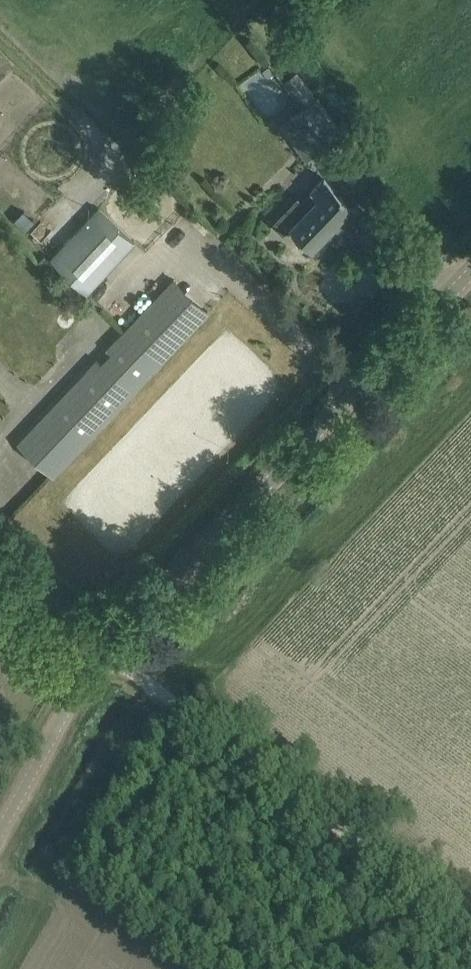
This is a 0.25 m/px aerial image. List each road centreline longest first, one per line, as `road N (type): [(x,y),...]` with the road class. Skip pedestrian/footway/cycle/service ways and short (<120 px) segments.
road 1 (unclassified): [(108,652),(470,270)]
road 2 (track): [(108,652),(470,929)]
road 3 (unclassified): [(0,838),(108,652)]
road 4 (unclassified): [(108,652),(0,567)]

